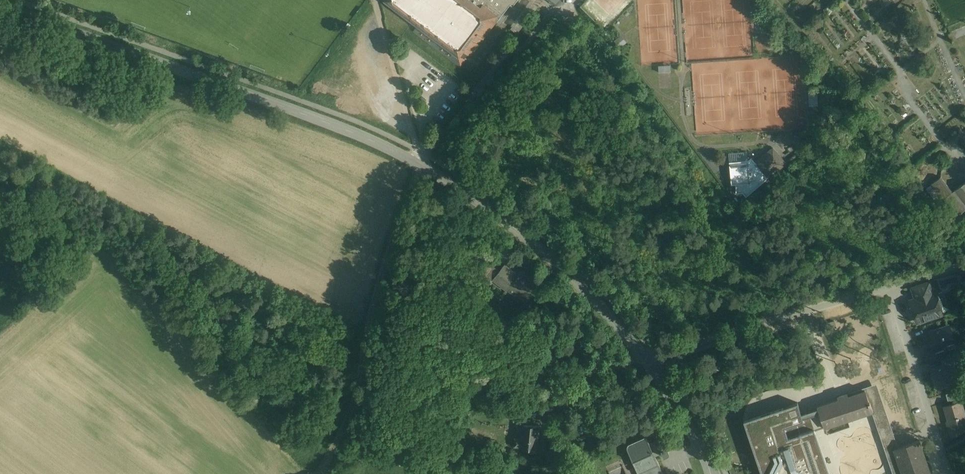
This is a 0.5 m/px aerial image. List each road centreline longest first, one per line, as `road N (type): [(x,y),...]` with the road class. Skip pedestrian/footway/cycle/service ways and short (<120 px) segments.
road 1 (tertiary): [(647,363),(535,244),(422,165),(298,111),(0,4)]
road 2 (residential): [(889,288),(647,363)]
road 3 (residential): [(889,288),(949,473)]
road 4 (tertiary): [(713,473),(647,363)]

